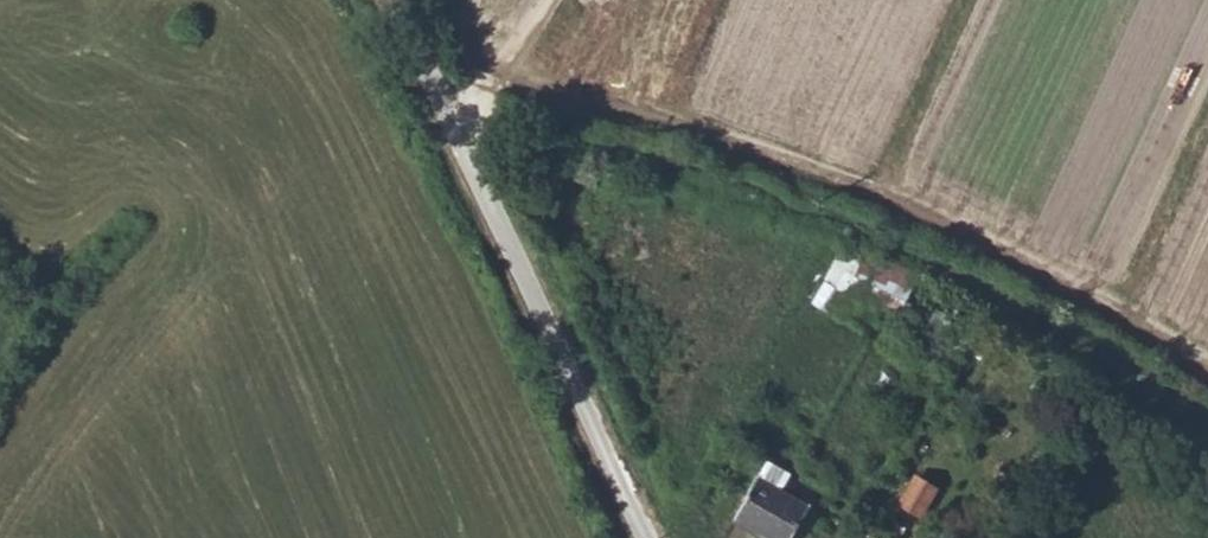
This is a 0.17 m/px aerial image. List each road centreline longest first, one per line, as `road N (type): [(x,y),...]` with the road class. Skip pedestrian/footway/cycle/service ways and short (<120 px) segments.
road 1 (track): [(493,73),(826,176),(1006,252),(1207,365)]
road 2 (unclassified): [(653,537),(399,0)]

